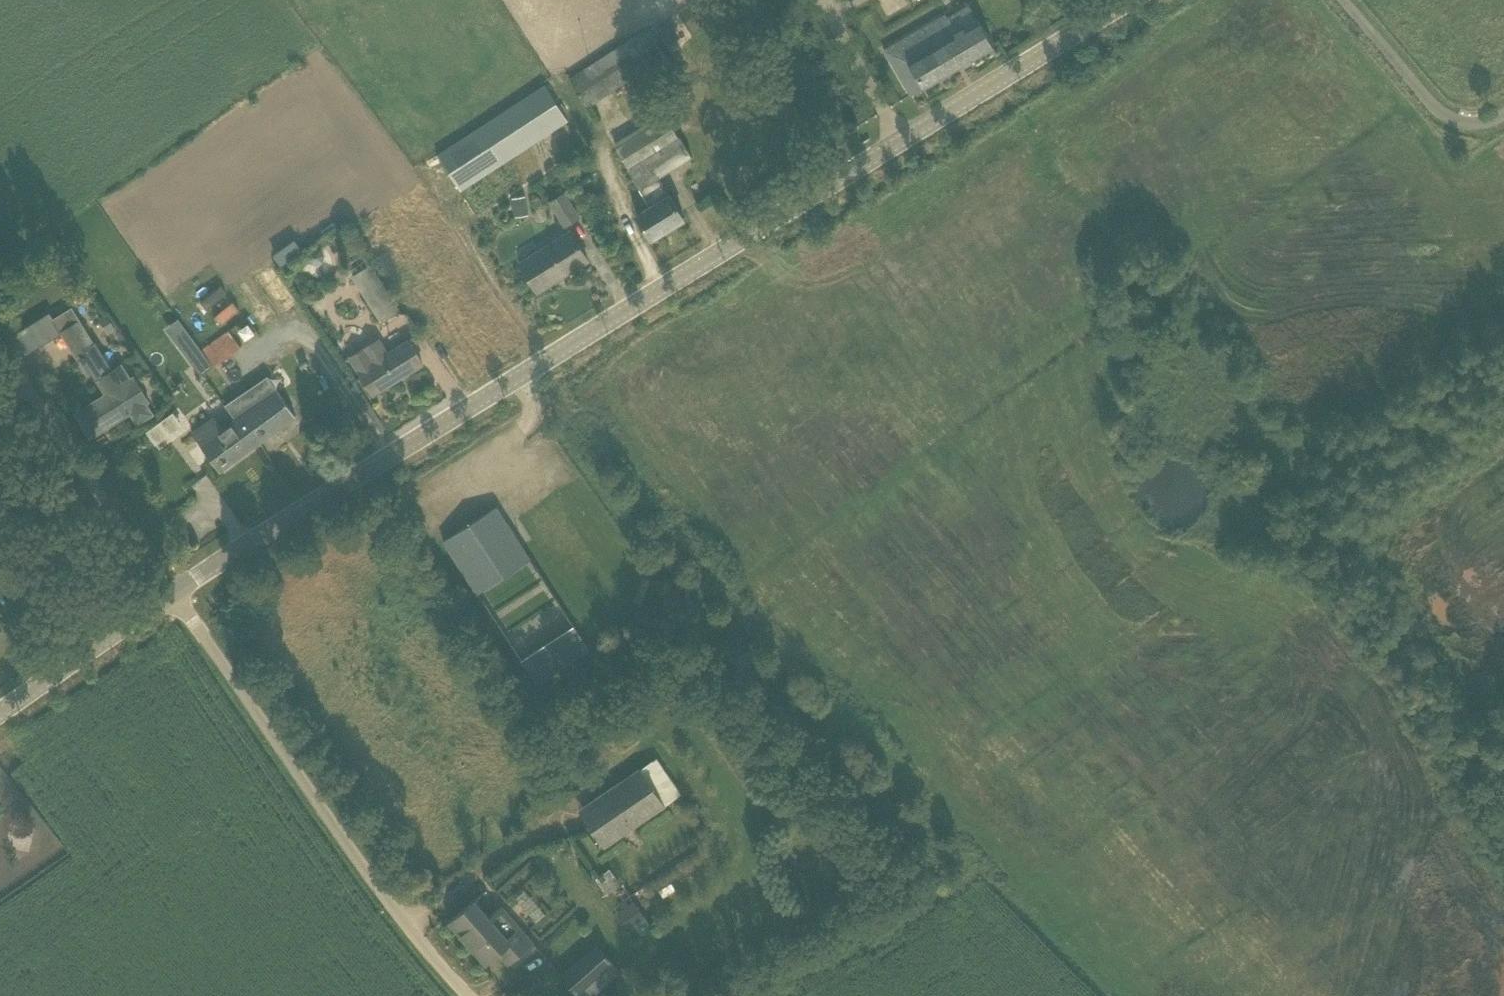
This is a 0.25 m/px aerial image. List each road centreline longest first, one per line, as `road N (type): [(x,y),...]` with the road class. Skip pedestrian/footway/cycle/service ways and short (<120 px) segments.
road 1 (tertiary): [(176,590),(1131,0)]
road 2 (unclassified): [(176,590),(398,923),(468,995)]
road 3 (unclassified): [(0,329),(176,590)]
road 4 (unclassified): [(1343,0),(1452,120),(1473,125),(1503,114)]
road 5 (tertiary): [(0,712),(176,590)]

